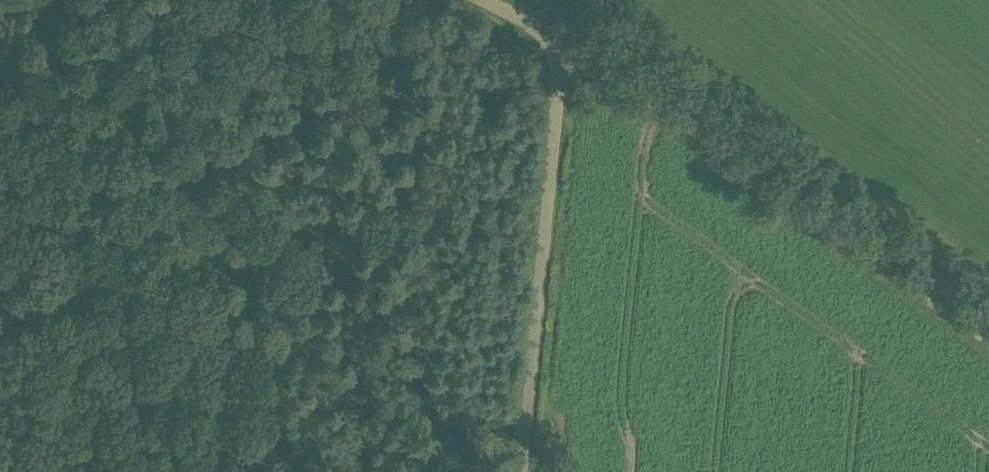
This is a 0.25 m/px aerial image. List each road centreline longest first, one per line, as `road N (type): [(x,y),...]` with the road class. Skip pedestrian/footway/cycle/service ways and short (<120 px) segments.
road 1 (tertiary): [(574,48),(988,337)]
road 2 (unclassified): [(523,471),(560,90),(574,48)]

